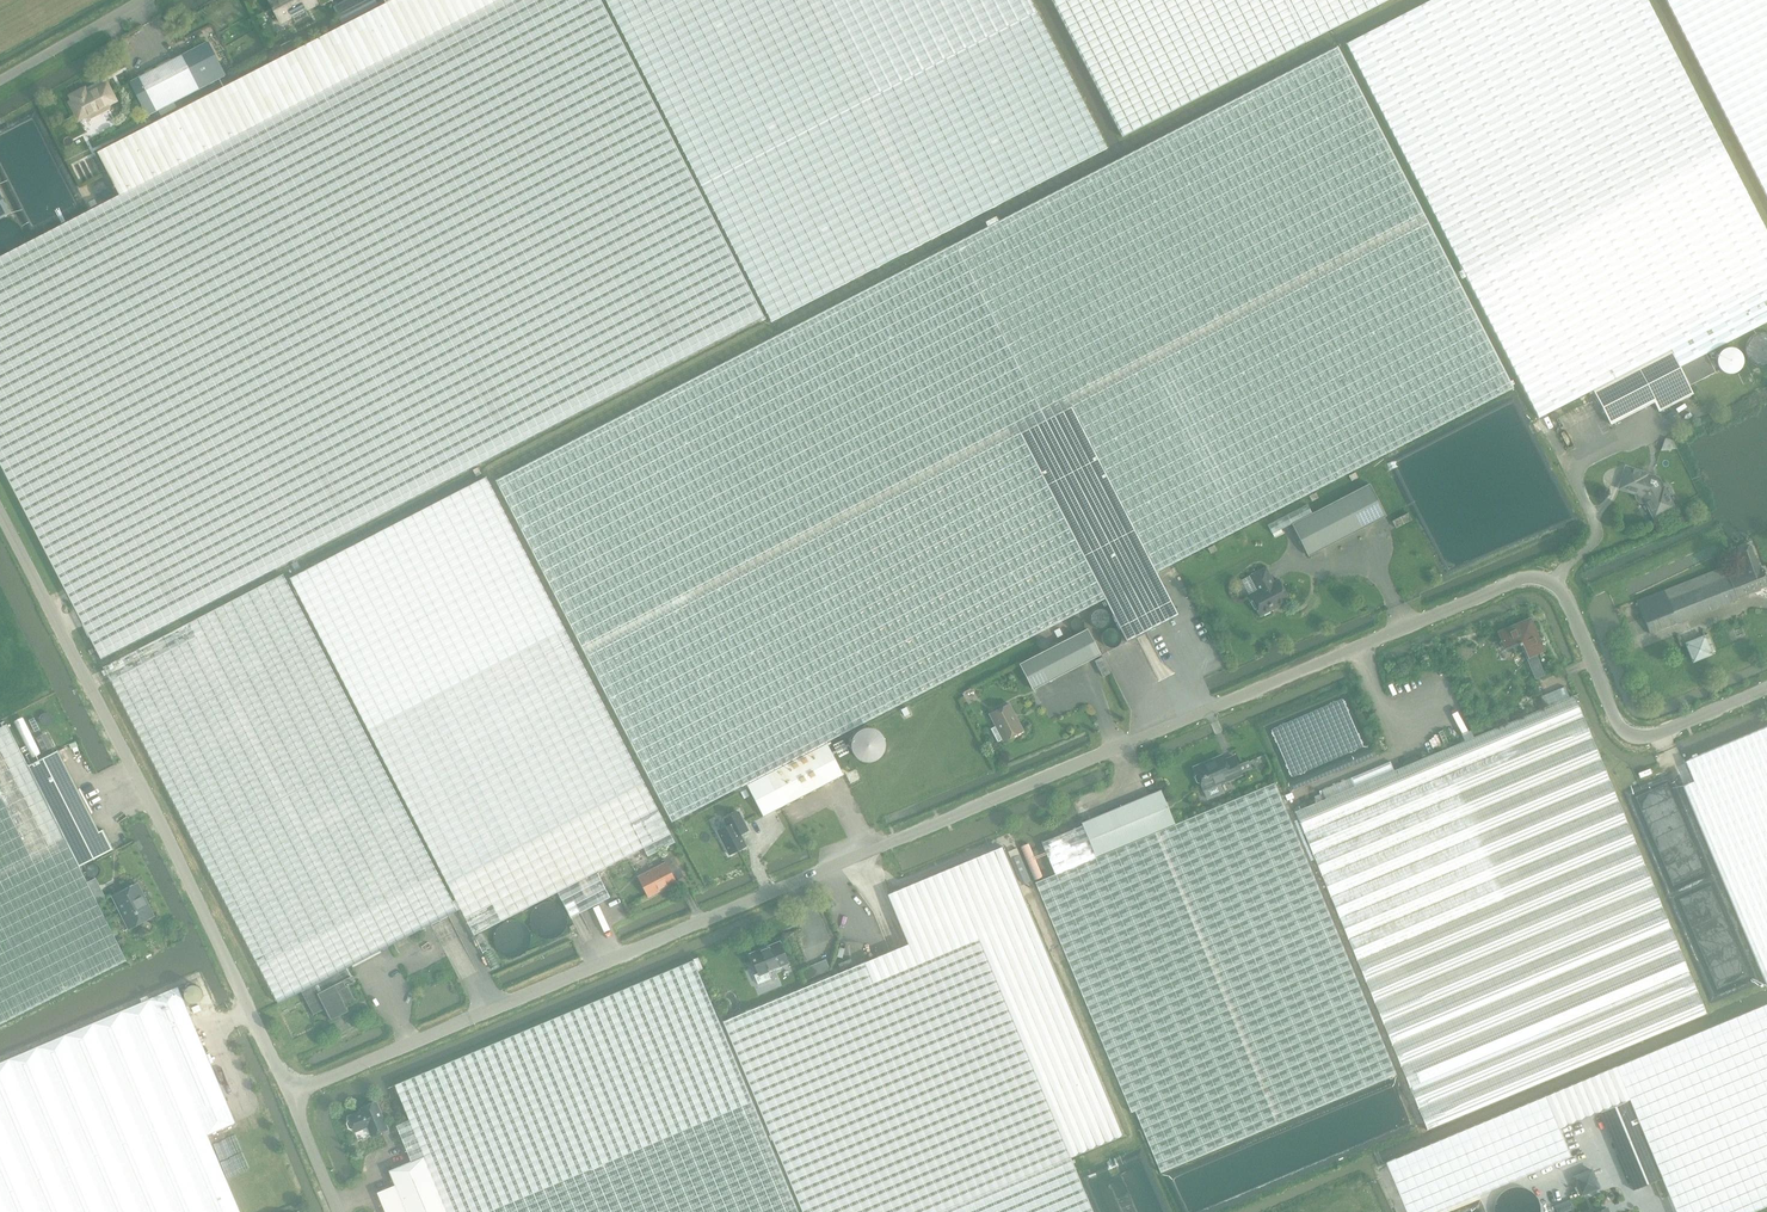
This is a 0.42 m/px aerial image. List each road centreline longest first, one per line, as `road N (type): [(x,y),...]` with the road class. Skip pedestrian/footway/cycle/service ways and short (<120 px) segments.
road 1 (unclassified): [(1766,691),(1658,737),(1630,733),(1565,595),(1541,581),(1514,585),(292,1096)]
road 2 (unclassified): [(292,1096),(0,506)]
road 3 (unclassified): [(0,83),(145,0)]
road 4 (unclassified): [(341,1211),(292,1096)]

